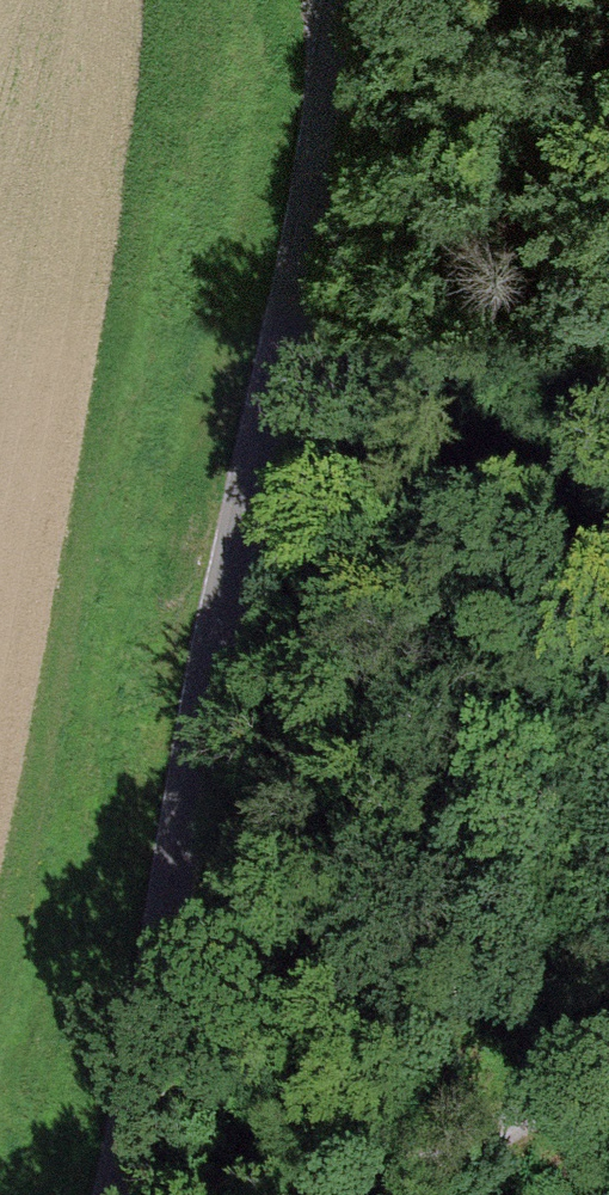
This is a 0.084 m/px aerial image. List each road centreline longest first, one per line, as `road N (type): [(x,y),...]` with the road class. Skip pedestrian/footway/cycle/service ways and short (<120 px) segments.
road 1 (unclassified): [(325,0),(104,1194)]
road 2 (track): [(608,62),(444,366),(415,985),(443,1194)]
road 3 (track): [(608,1083),(441,1156),(380,1194)]

